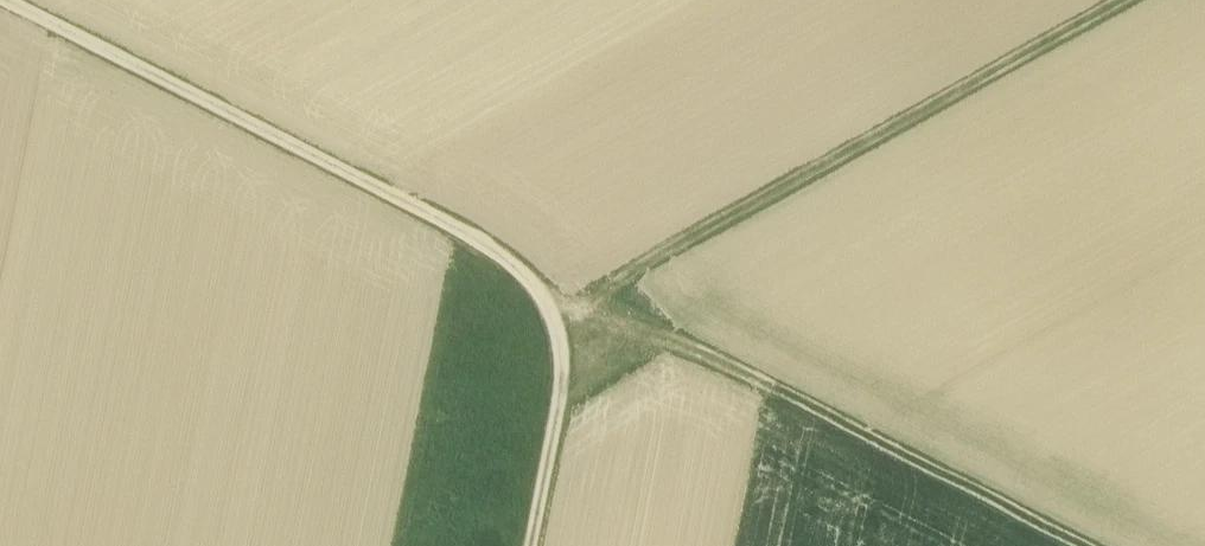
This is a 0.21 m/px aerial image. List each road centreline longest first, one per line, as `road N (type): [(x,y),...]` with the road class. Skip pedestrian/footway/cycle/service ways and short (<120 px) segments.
road 1 (track): [(575,304),(510,255),(7,0)]
road 2 (track): [(575,304),(1119,0)]
road 3 (track): [(575,304),(616,308),(1079,545)]
road 4 (track): [(532,545),(575,304)]

